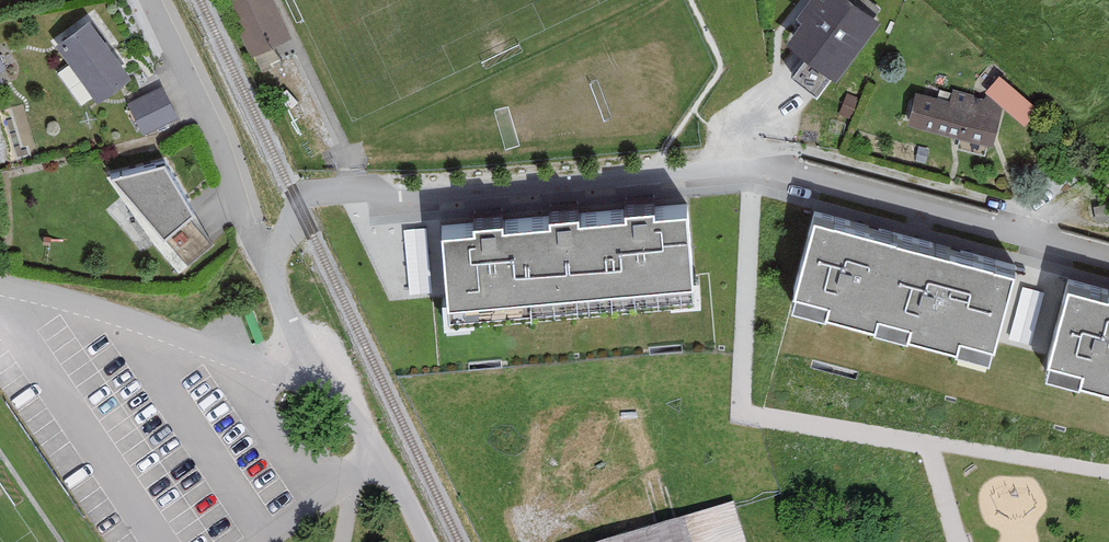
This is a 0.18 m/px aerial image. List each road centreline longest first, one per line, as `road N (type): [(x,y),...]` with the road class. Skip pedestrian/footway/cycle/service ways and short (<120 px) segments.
road 1 (residential): [(275,245),(311,198),(743,166),(1108,256)]
road 2 (residential): [(335,389),(0,290)]
road 3 (residential): [(146,0),(239,203)]
road 4 (residential): [(421,541),(335,389)]
road 5 (residential): [(275,245),(280,305),(294,342),(335,389)]

